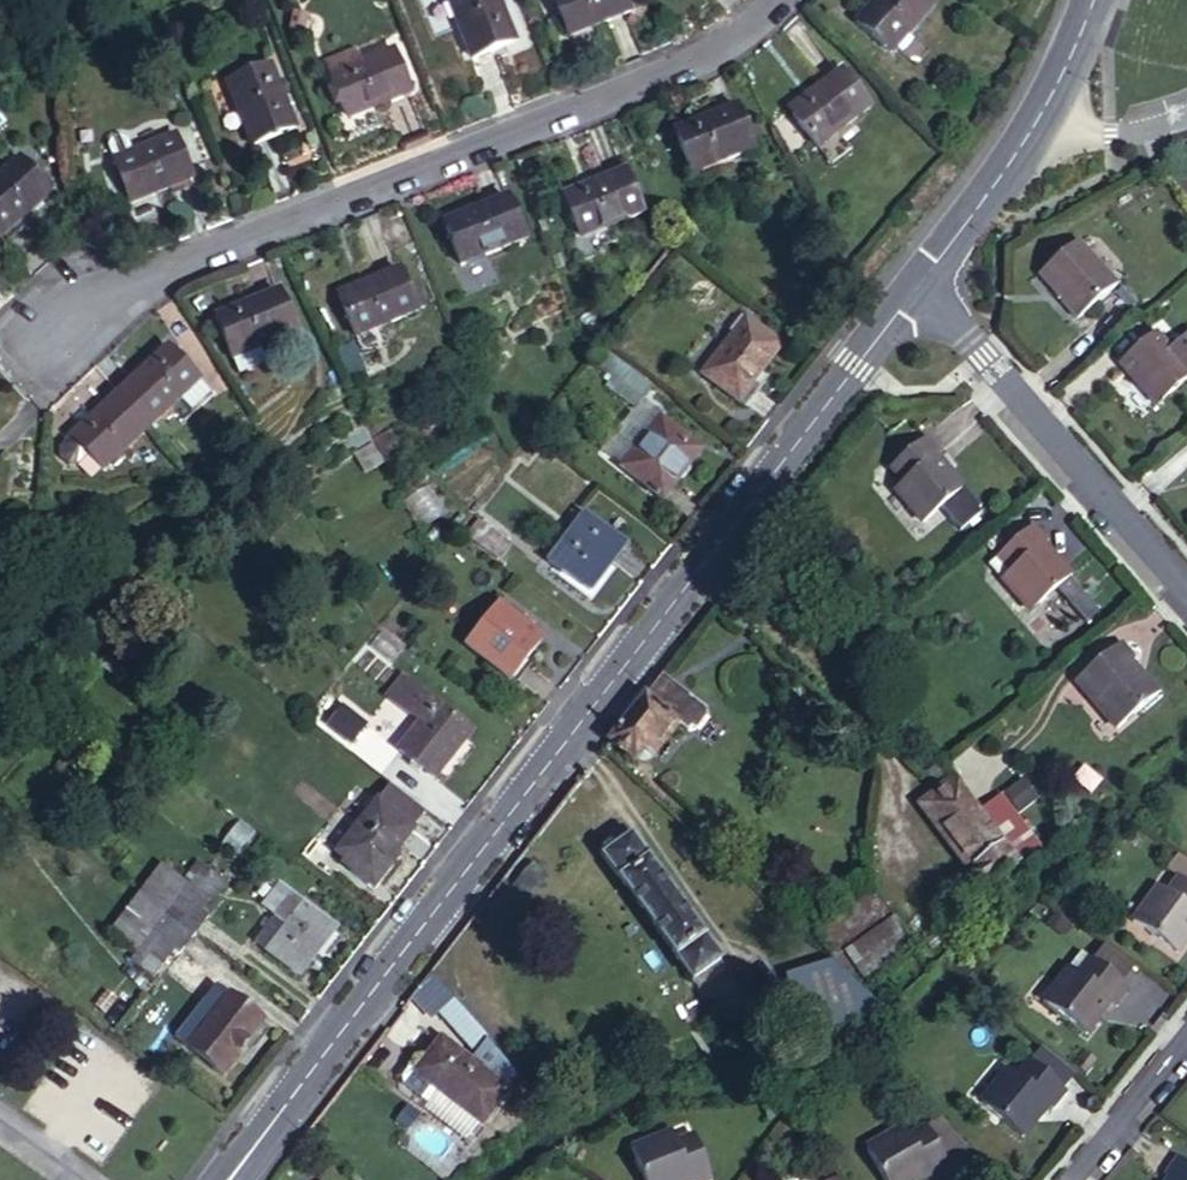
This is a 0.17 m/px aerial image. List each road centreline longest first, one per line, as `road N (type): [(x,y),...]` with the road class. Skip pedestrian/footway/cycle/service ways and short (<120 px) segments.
road 1 (tertiary): [(922,282),(222,1179)]
road 2 (residential): [(763,0),(718,39),(142,273),(58,330)]
road 3 (residential): [(922,282),(1186,577)]
road 4 (tertiary): [(1038,124),(922,282)]
road 5 (residential): [(1072,1179),(1186,1040)]
road 6 (residential): [(1038,124),(1068,138),(1142,128),(1186,107)]
road 7 (tertiary): [(1093,0),(1038,124)]

